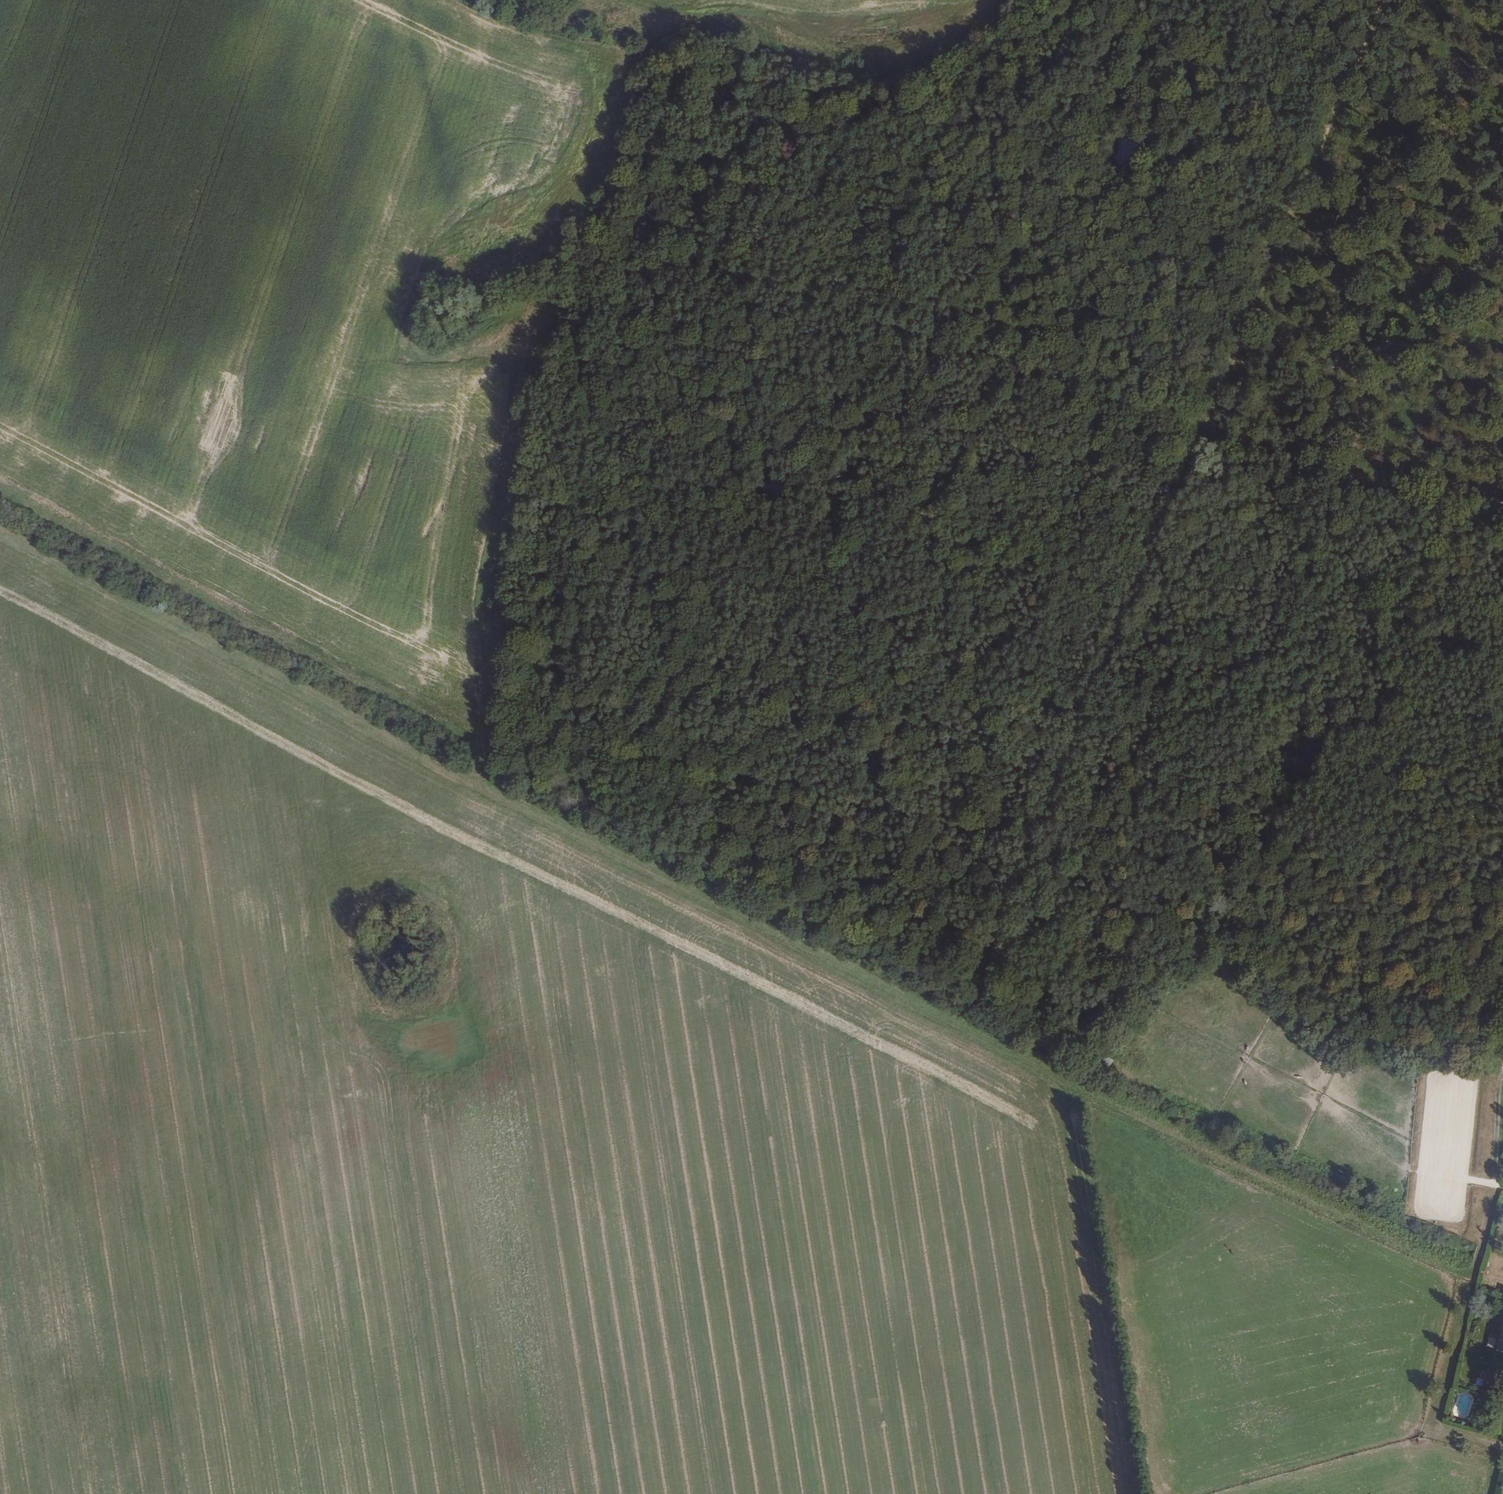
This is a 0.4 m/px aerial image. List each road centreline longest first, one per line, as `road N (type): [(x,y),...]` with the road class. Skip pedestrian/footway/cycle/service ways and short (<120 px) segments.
road 1 (track): [(1502,1070),(1495,1181),(1502,1183)]

